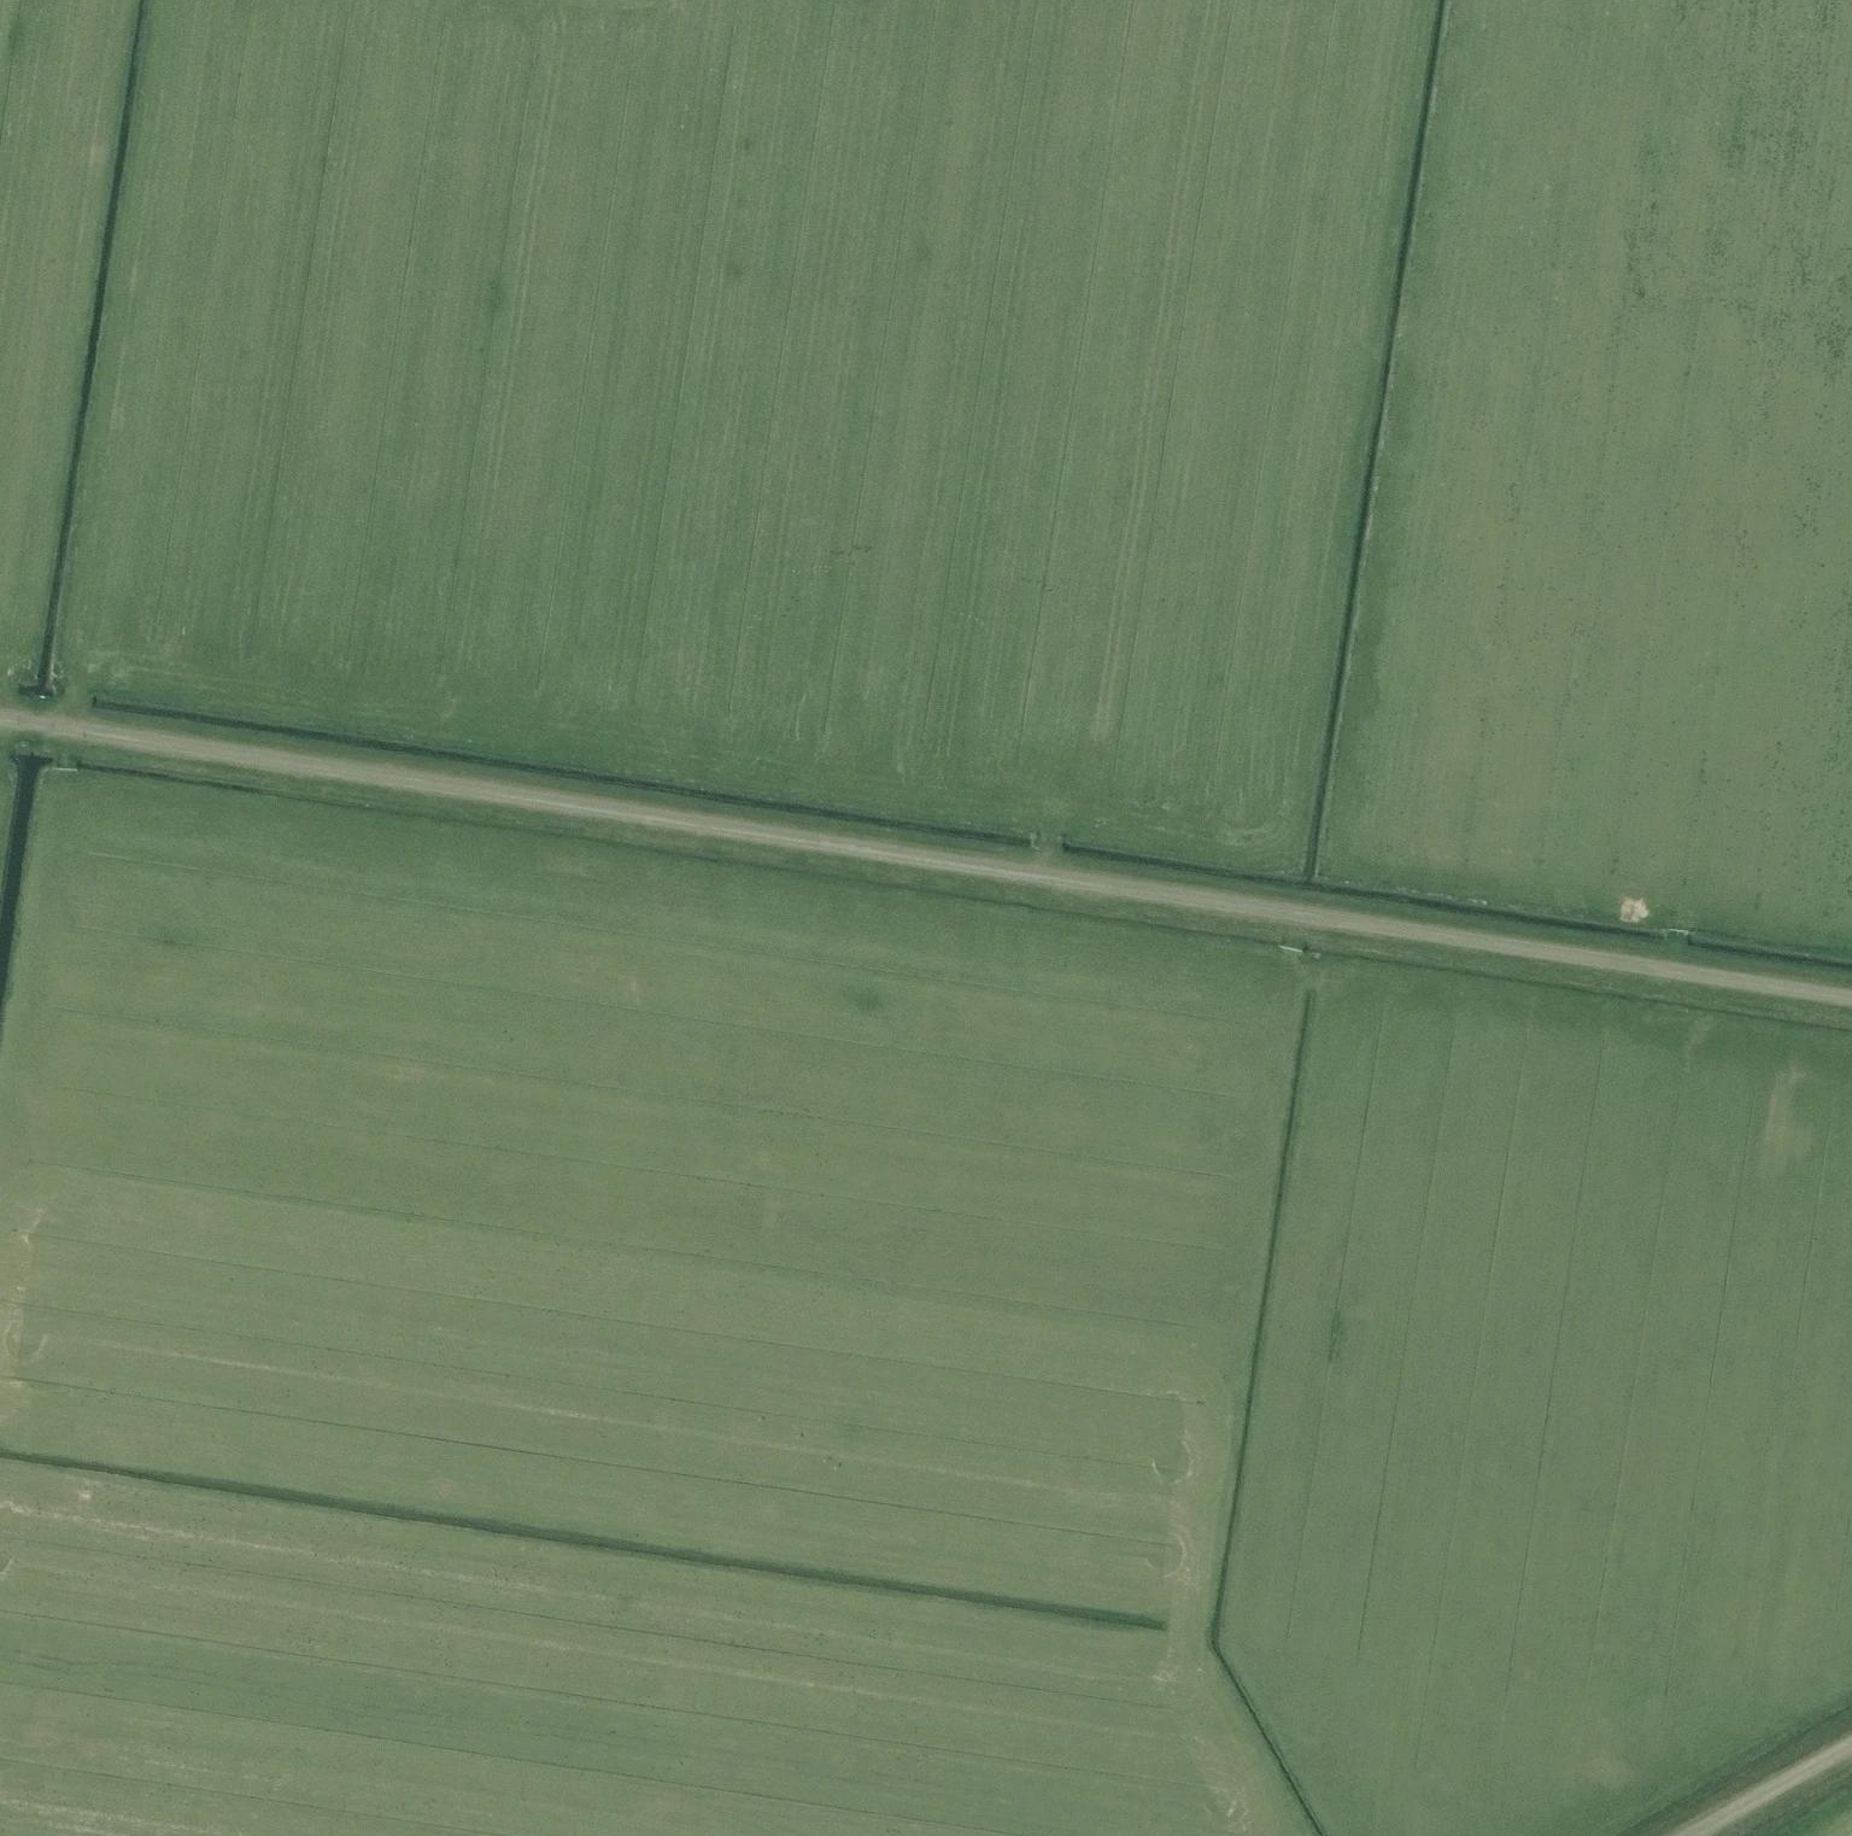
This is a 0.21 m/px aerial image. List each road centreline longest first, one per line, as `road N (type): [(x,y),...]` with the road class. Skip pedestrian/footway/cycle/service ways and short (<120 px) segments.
road 1 (unclassified): [(1851,997),(0,710)]
road 2 (unclassified): [(1676,1835),(1851,1737)]

